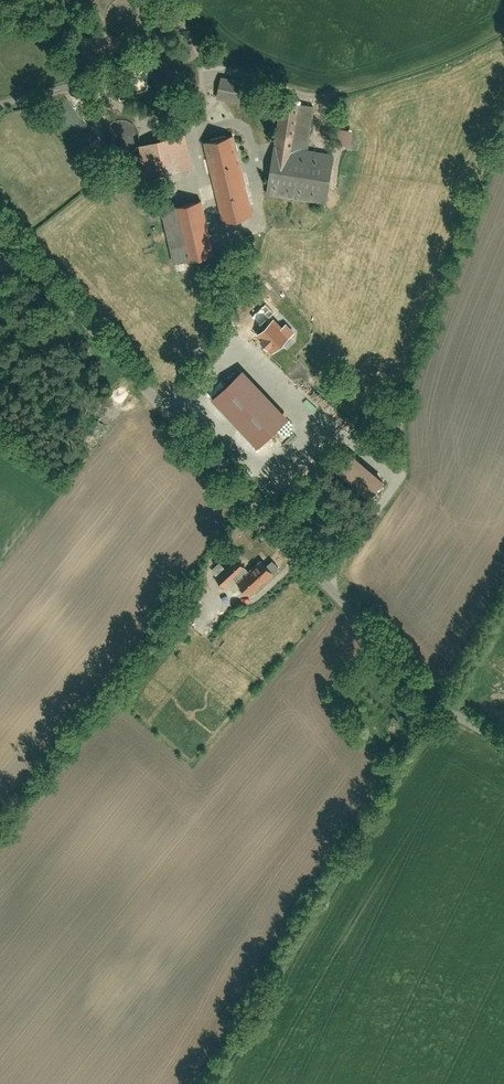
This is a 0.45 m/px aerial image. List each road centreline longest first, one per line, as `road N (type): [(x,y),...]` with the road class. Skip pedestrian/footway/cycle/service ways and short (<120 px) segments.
road 1 (residential): [(0,228),(103,326),(390,655),(441,706),(503,741)]
road 2 (residential): [(0,104),(116,69),(155,40),(186,0)]

